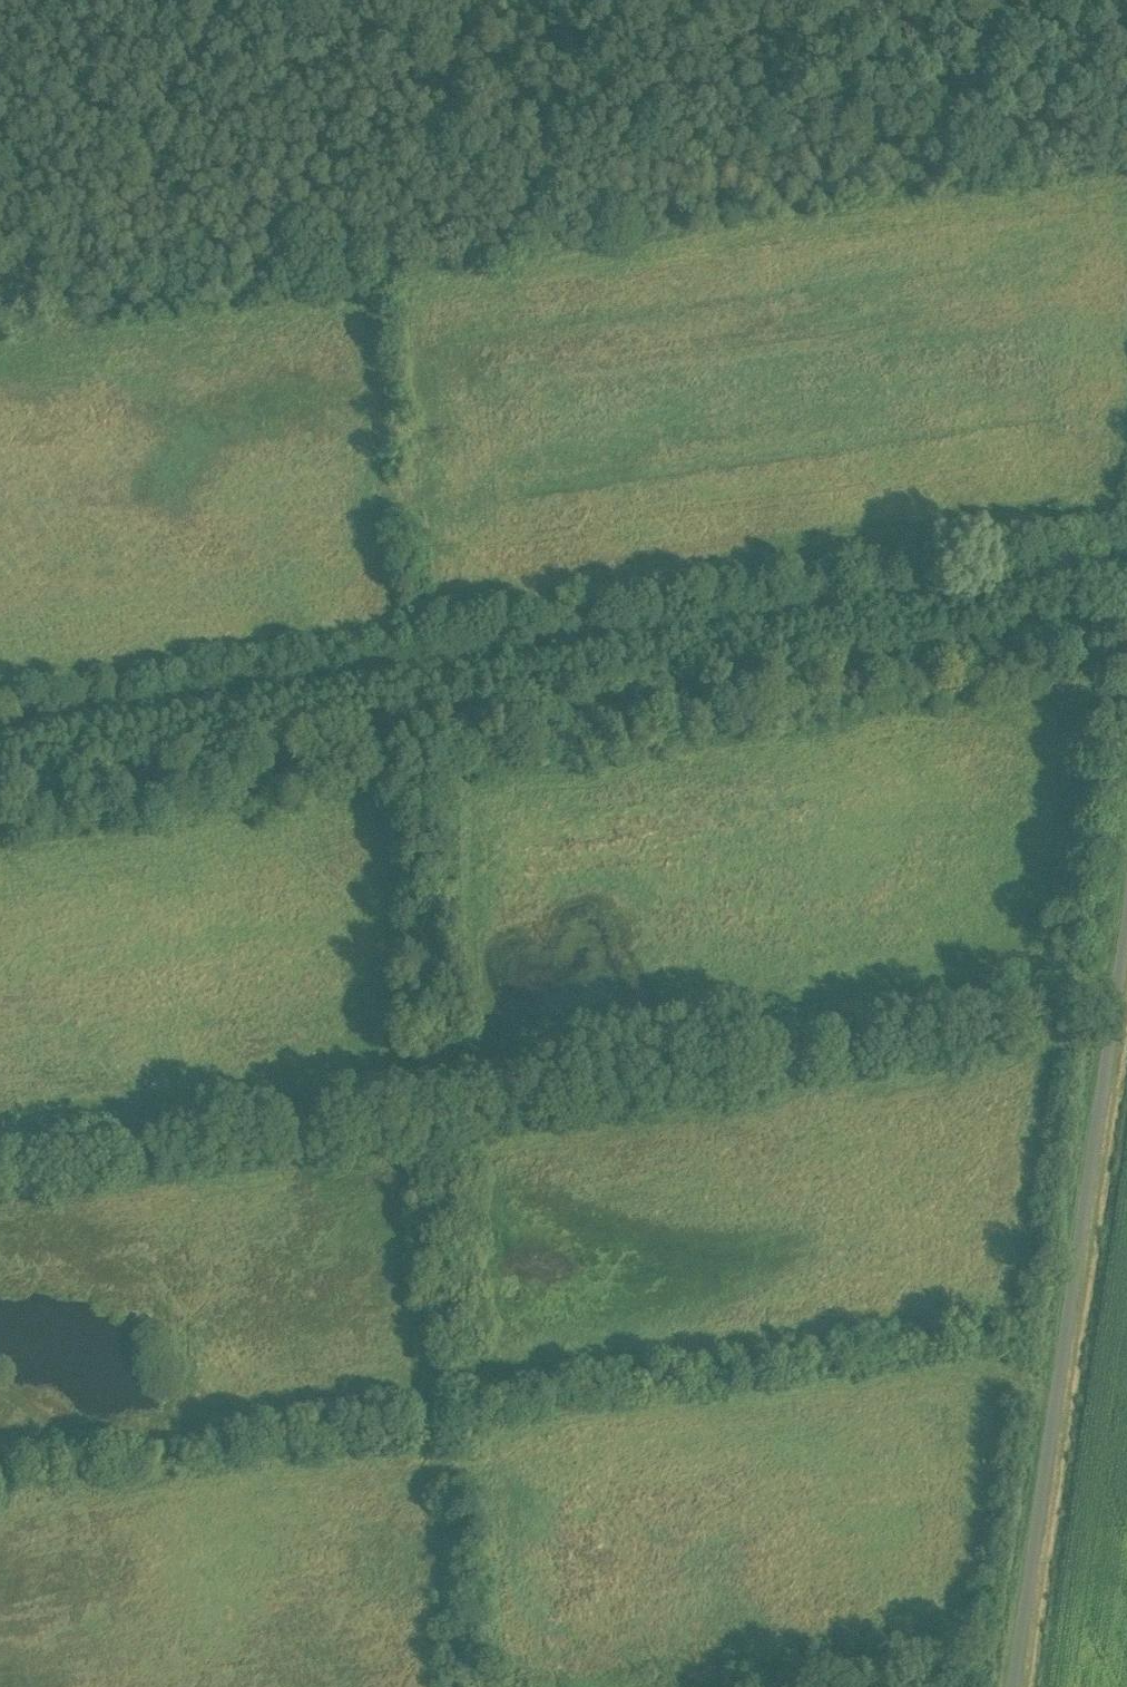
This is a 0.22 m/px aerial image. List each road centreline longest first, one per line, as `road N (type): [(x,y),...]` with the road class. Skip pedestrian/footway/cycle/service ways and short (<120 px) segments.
road 1 (unclassified): [(1126,935),(1013,1686)]

